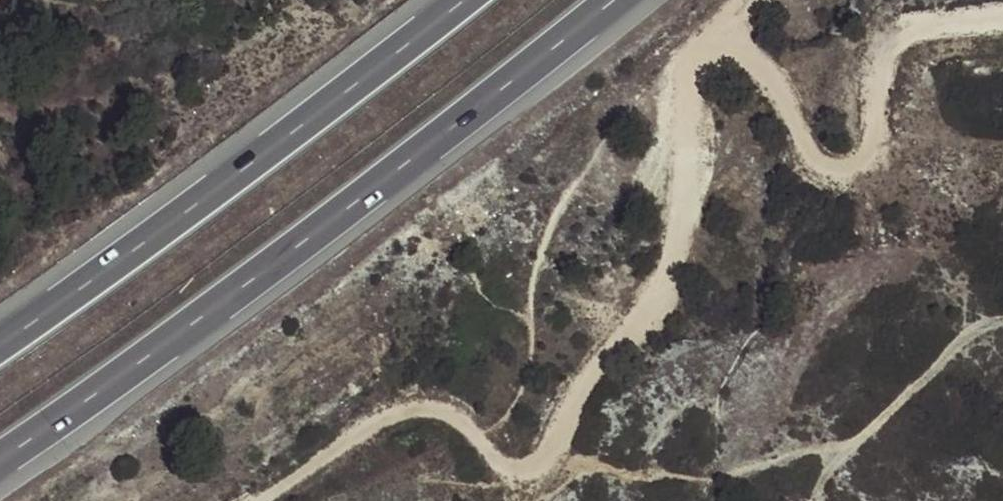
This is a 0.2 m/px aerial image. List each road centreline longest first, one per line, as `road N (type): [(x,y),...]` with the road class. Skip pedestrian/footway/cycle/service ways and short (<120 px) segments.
road 1 (track): [(256,500),(400,416),(455,412),(501,469),(532,469),(561,441),(596,370),(651,309),(677,249),(691,133),(673,85),(679,62),(742,43),(791,102),(809,159),(839,174),(877,148),(873,70),(882,52),(926,24),(1002,20)]
road 2 (motorway): [(0,454),(249,282),(610,0)]
road 3 (motorway): [(461,0),(230,181),(0,343)]

